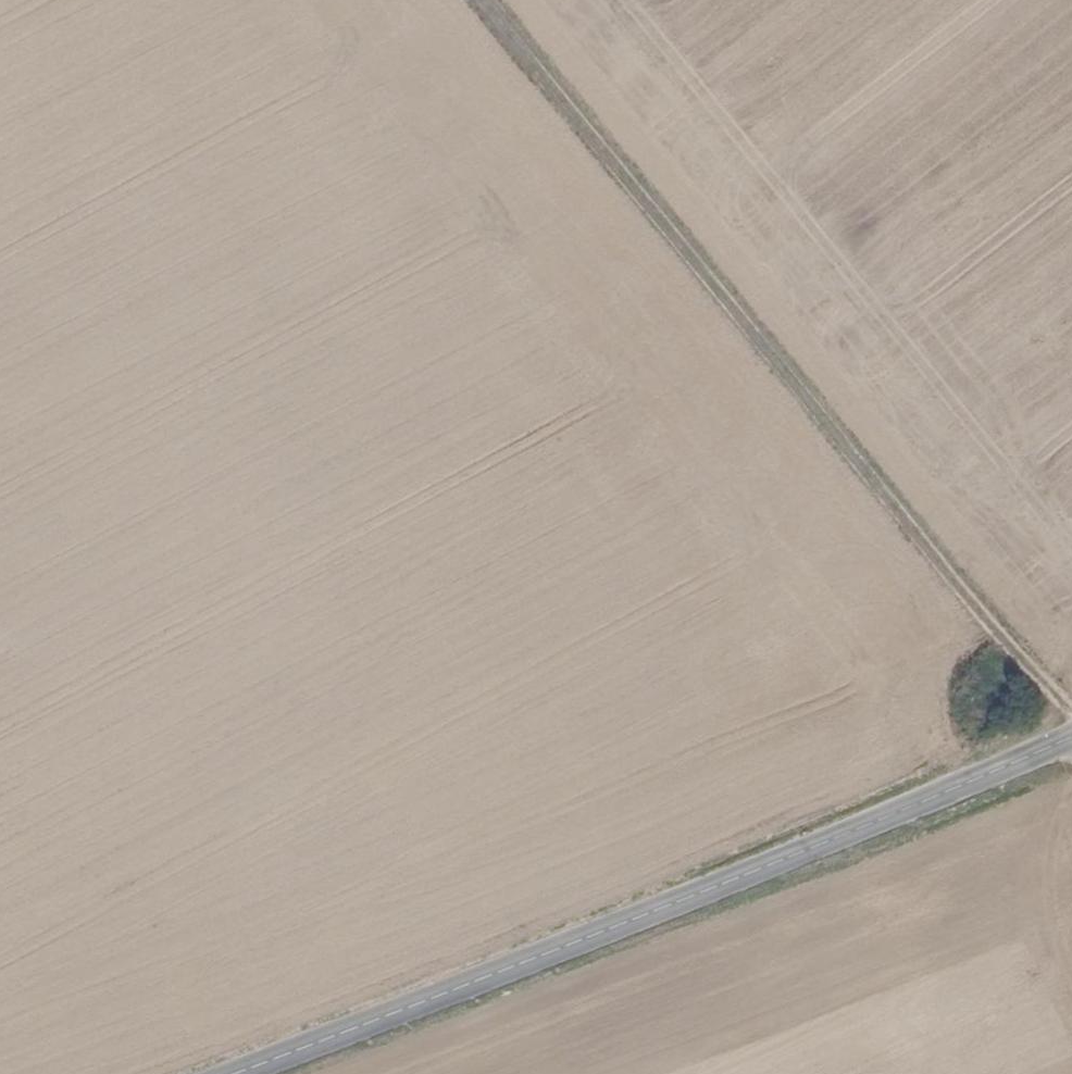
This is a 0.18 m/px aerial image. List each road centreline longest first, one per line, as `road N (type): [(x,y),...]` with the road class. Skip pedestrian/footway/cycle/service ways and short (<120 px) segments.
road 1 (track): [(484,0),(1066,706),(1071,734)]
road 2 (tertiary): [(246,1073),(1071,740)]

